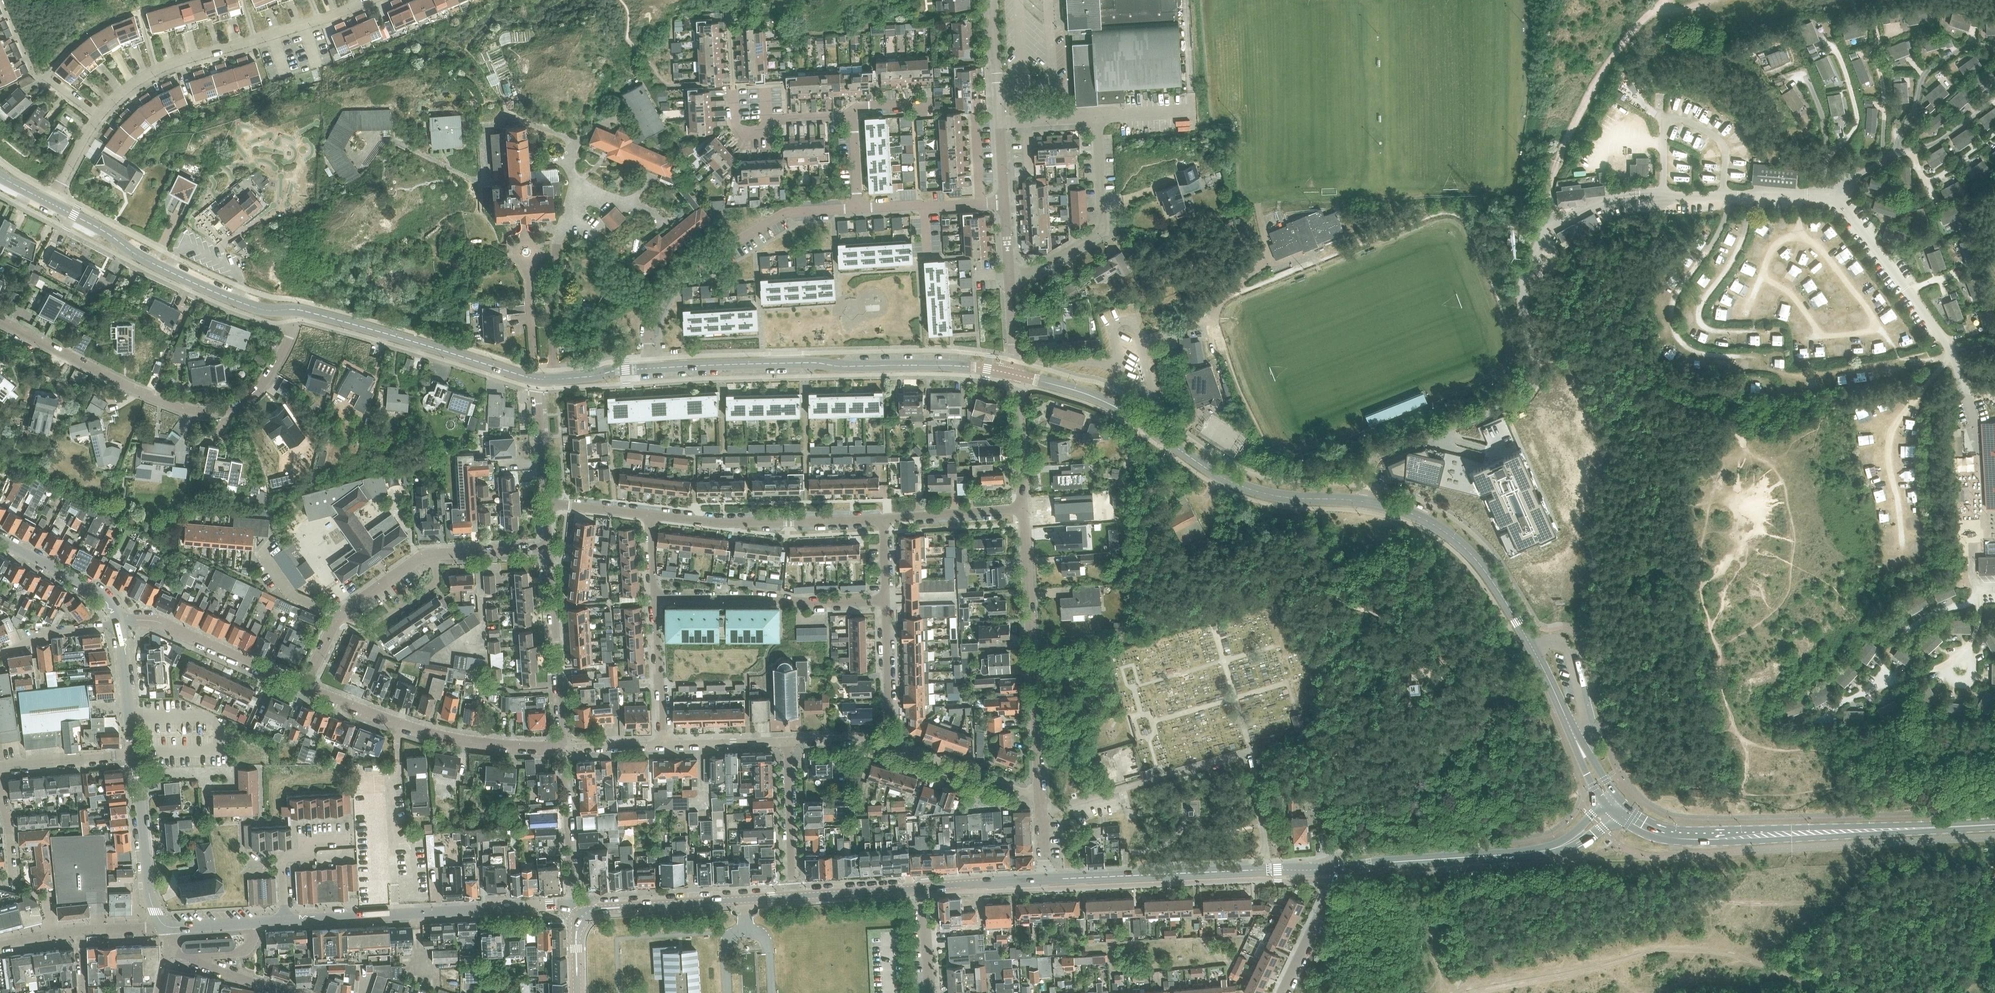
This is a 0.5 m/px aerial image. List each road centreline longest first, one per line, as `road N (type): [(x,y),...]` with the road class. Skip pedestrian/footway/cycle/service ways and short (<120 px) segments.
road 1 (unclassified): [(1370,502),(1380,457),(1529,394),(1539,357),(1524,288),(1547,231),(1637,195)]
road 2 (secondary): [(1614,808),(1533,647),(1482,566),(1432,524),(1370,502)]
road 3 (secondary): [(1994,824),(1689,837),(1649,829),(1614,808)]
road 4 (secondary): [(1370,502),(1246,488),(1105,401),(1015,374)]
road 5 (residential): [(300,310),(278,367),(224,417),(174,409),(0,322)]
road 6 (secondary): [(651,367),(819,363),(1015,374)]
road 7 (secondary): [(1044,881),(1342,867)]
road 8 (residential): [(651,367),(652,323),(662,296),(786,210),(858,206)]
road 9 (residential): [(1041,798),(1023,509)]
road 10 (residential): [(287,919),(576,908)]
road 11 (secondary): [(1342,867),(1544,852),(1574,840),(1614,808)]
road 12 (secondary): [(53,205),(218,293),(263,310),(300,310)]
road 13 (track): [(1666,0),(1636,29),(1569,137),(1554,173),(1547,231)]
road 14 (residential): [(565,747),(404,727),(308,687)]
road 15 (secondary): [(300,310),(537,379)]
road 16 (residential): [(652,514),(722,523),(885,518)]
road 17 (residential): [(655,597),(887,601)]
road 18 (unclassified): [(1011,288),(1104,229),(1099,120)]
road 19 (secondary): [(576,908),(792,897)]
road 20 (residential): [(565,747),(547,545)]
road 21 (residential): [(308,687),(148,619),(121,619)]
road 22 (residential): [(164,926),(136,750)]
road 23 (residential): [(1041,798),(883,744)]
road 24 (residential): [(576,908),(565,747)]
road 25 (residential): [(792,897),(787,740)]
road 26 (residential): [(121,619),(94,590),(0,539)]
road 27 (residential): [(663,743),(655,597)]
road 28 (residential): [(341,619),(379,627),(437,587),(437,552)]
road 29 (residential): [(883,744),(887,601)]
road 30 (residential): [(287,919),(285,858),(307,856),(306,841),(348,839)]
road 31 (residential): [(885,518),(1023,509)]
road 32 (residential): [(1284,992),(1342,867)]
road 33 (residential): [(0,765),(136,750)]
road 34 (residential): [(1023,509),(1015,374)]
road 35 (residential): [(136,750),(121,619)]
road 36 (secondary): [(792,897),(922,888)]
road 37 (residential): [(0,656),(51,631),(121,619)]
road 38 (residential): [(1001,125),(994,0)]
road 39 (residential): [(787,740),(663,743)]
road 40 (residential): [(546,502),(537,379)]
road 41 (secondary): [(922,888),(1044,881)]

